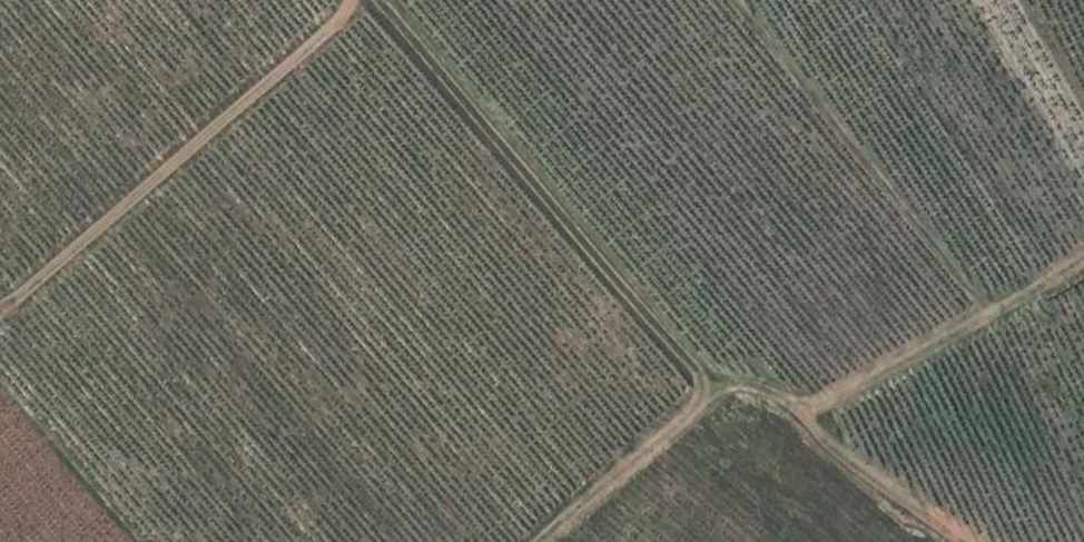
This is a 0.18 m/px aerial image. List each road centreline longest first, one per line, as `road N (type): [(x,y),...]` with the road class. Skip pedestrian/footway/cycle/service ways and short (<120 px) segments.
road 1 (track): [(361,0),(0,308)]
road 2 (track): [(542,541),(703,391),(740,383),(809,407)]
road 3 (track): [(809,407),(1083,256)]

